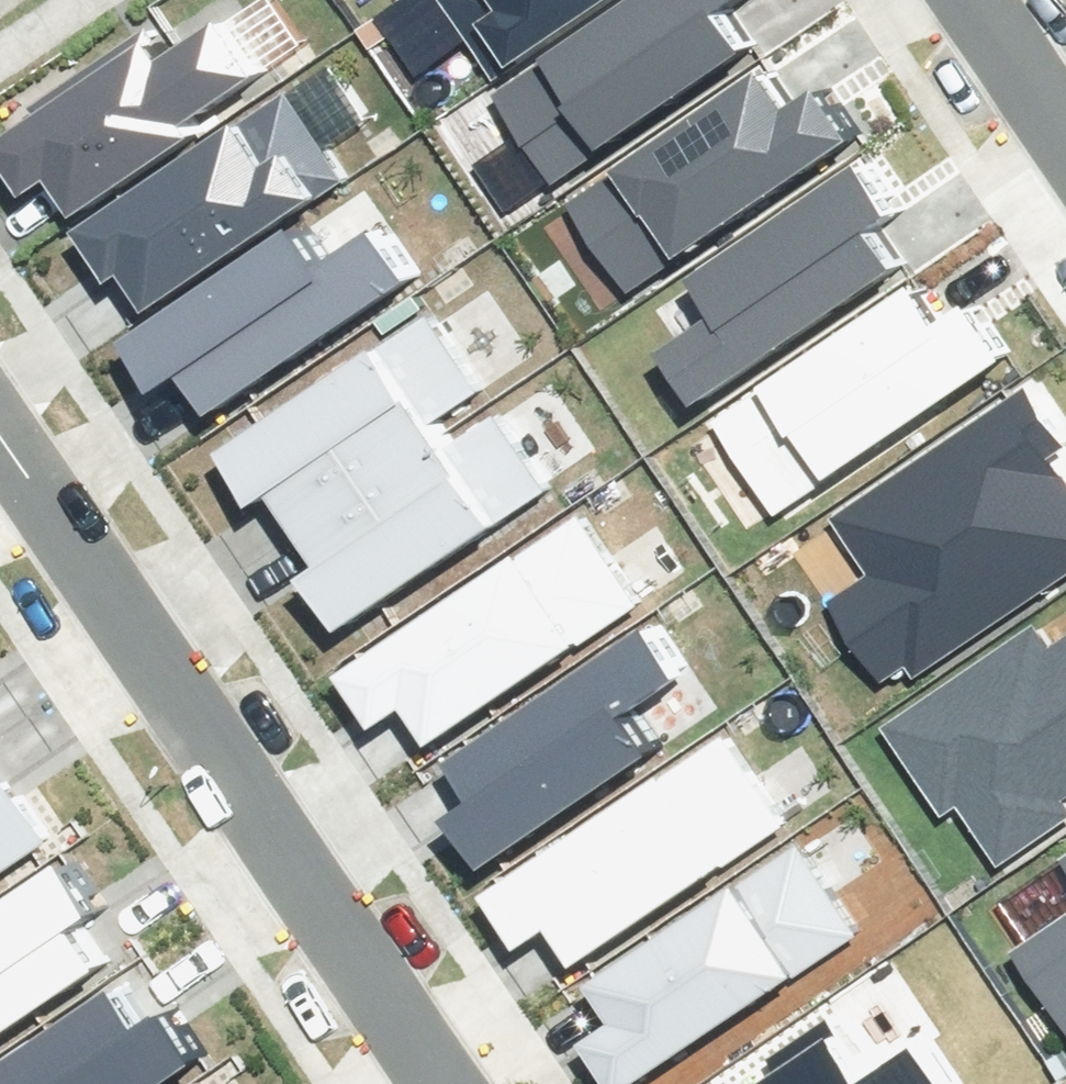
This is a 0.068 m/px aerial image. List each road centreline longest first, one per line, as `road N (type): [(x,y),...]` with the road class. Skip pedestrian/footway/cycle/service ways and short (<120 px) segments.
road 1 (residential): [(432,1083),(0,447)]
road 2 (residential): [(1065,129),(979,0)]

